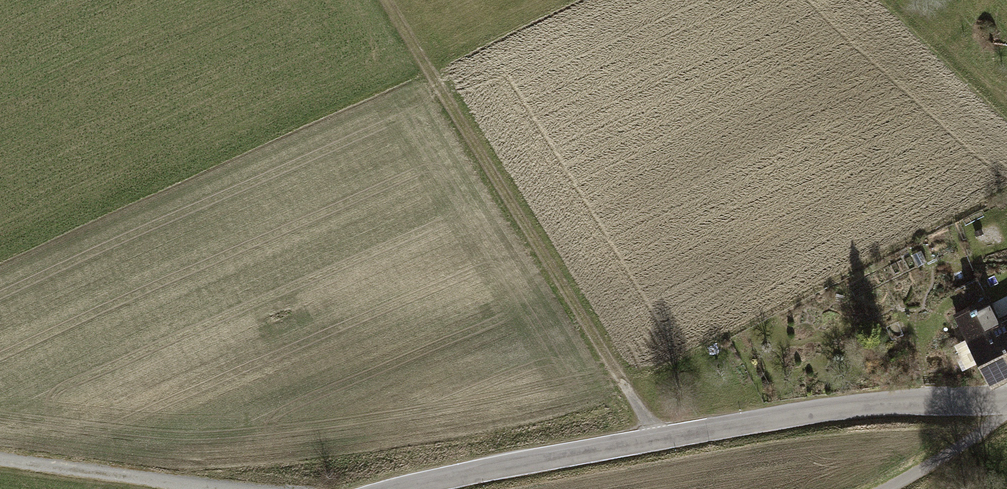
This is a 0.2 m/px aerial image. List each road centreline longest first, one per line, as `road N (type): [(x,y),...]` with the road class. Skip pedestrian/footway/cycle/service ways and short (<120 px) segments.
road 1 (unclassified): [(1006,401),(842,408),(409,488)]
road 2 (track): [(654,440),(384,0)]
road 3 (track): [(1002,402),(976,439),(894,488)]
road 4 (track): [(0,477),(128,488)]

